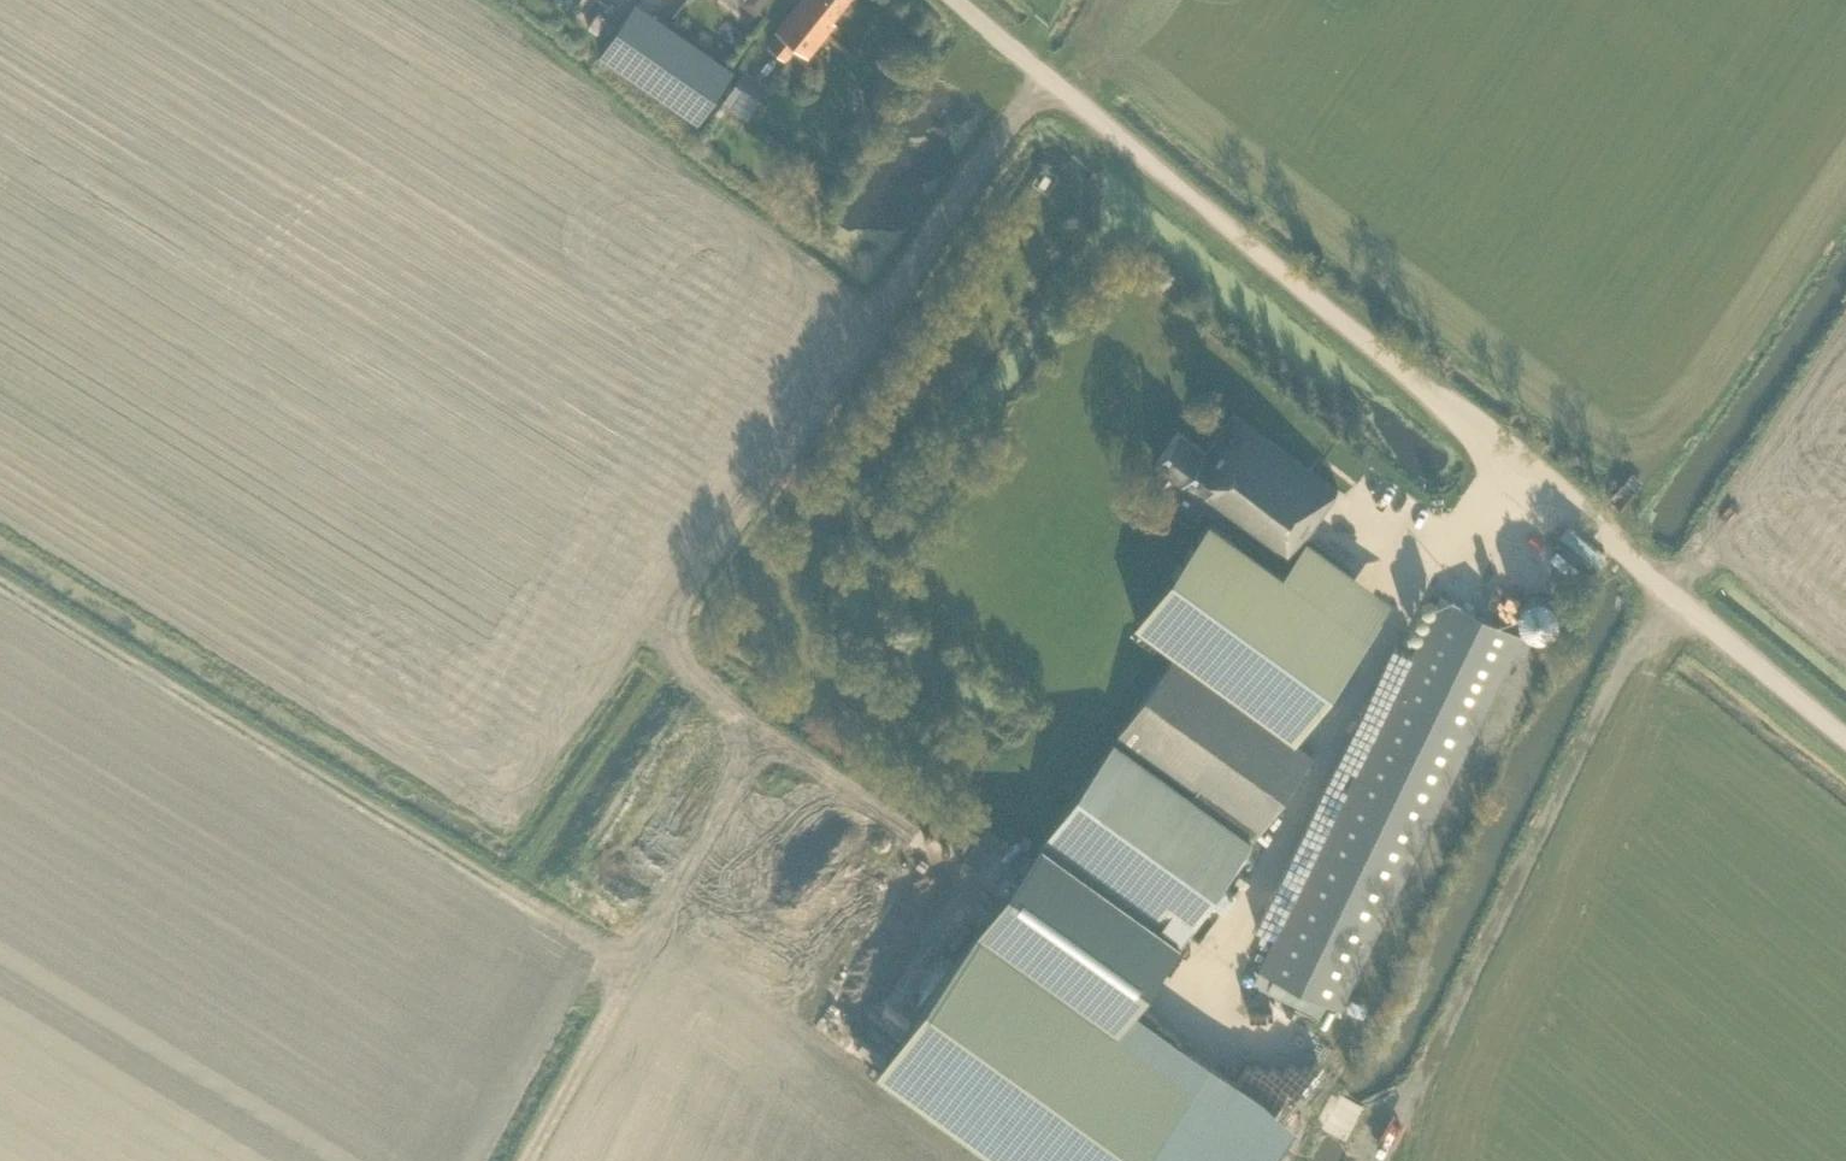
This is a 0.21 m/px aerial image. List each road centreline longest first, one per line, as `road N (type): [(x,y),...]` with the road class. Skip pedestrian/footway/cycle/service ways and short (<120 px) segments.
road 1 (unclassified): [(1845,737),(956,0)]
road 2 (track): [(0,581),(635,966)]
road 3 (track): [(525,1160),(749,767),(779,755),(860,796),(962,868)]

